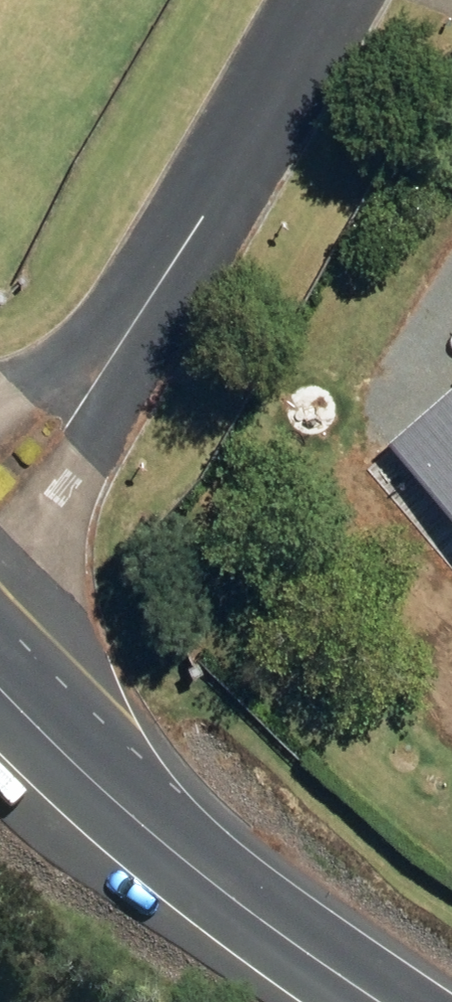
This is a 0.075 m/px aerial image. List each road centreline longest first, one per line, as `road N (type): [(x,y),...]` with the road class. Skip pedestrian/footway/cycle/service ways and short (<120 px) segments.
road 1 (tertiary): [(381,1001),(165,838),(0,683)]
road 2 (residential): [(185,247),(104,435),(0,611)]
road 3 (residential): [(185,247),(330,0)]
road 4 (residential): [(0,401),(185,247)]

